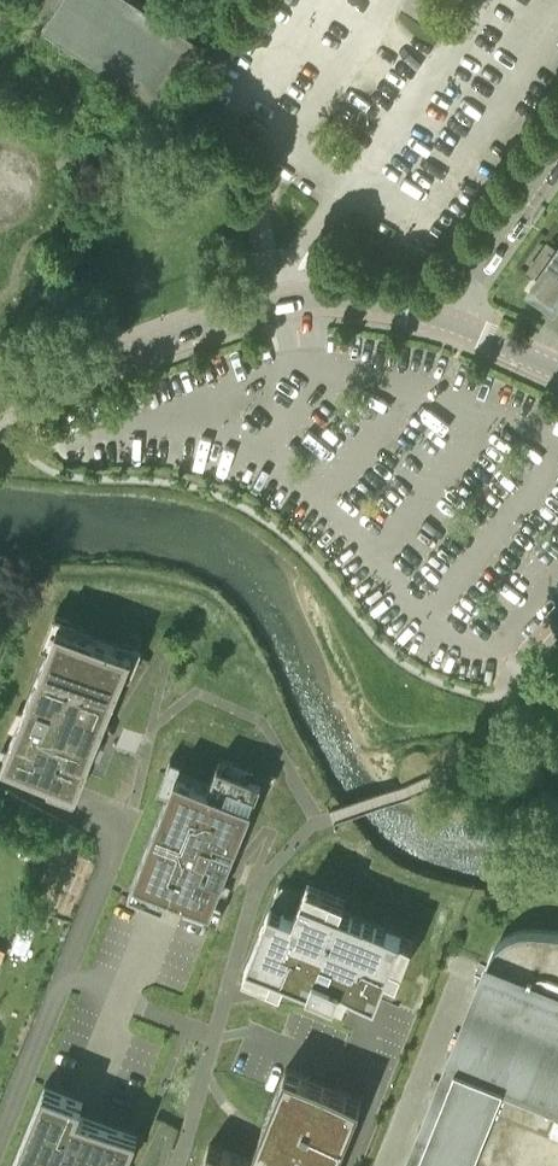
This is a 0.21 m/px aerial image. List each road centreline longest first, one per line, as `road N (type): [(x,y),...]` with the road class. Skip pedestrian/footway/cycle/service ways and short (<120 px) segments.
road 1 (tertiary): [(0,395),(286,299),(439,319)]
road 2 (residential): [(557,149),(439,319)]
road 3 (tertiary): [(557,369),(439,319)]

